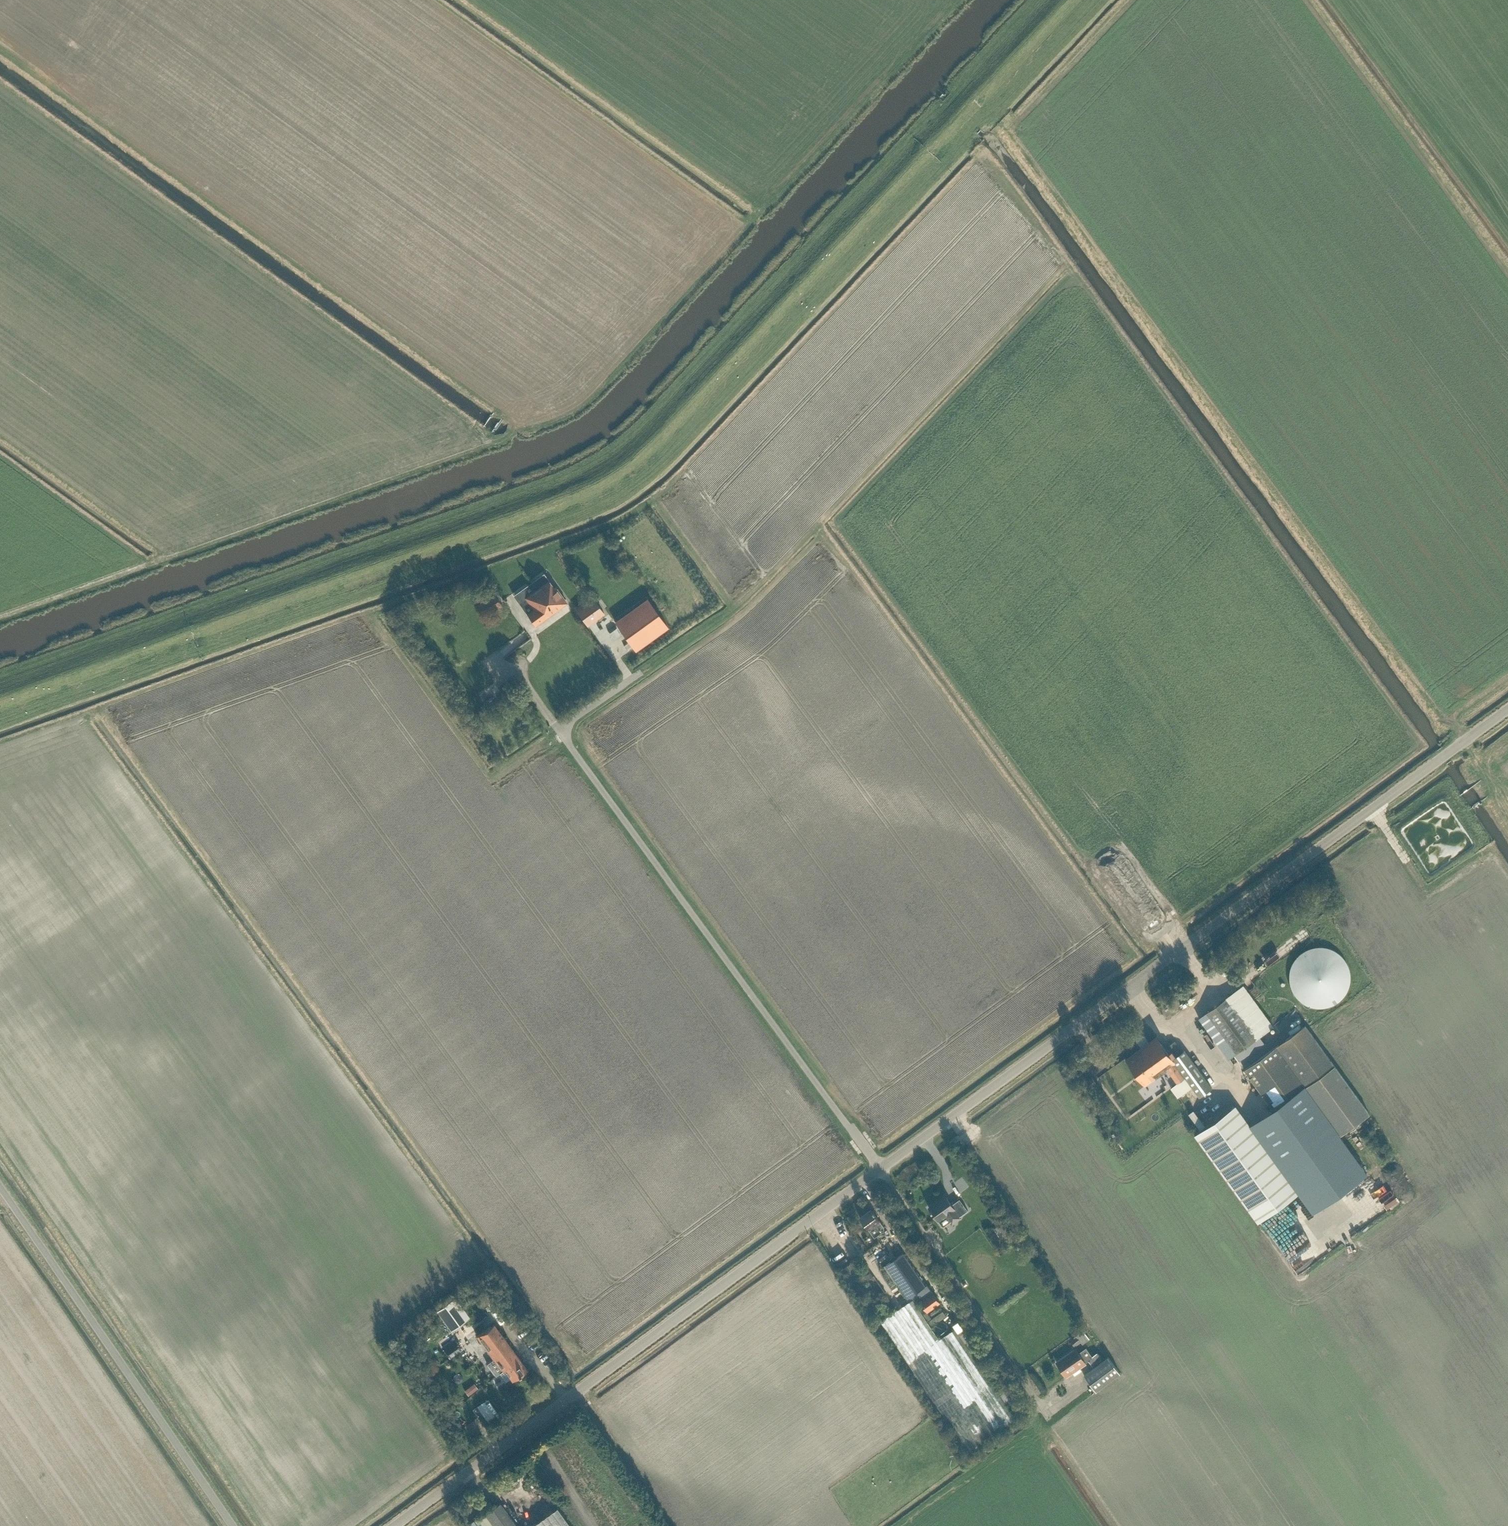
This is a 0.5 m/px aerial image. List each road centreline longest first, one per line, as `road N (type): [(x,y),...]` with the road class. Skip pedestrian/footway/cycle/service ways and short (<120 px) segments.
road 1 (unclassified): [(392,1525),(1092,1022),(1507,708)]
road 2 (unclassified): [(233,1525),(0,1186)]

